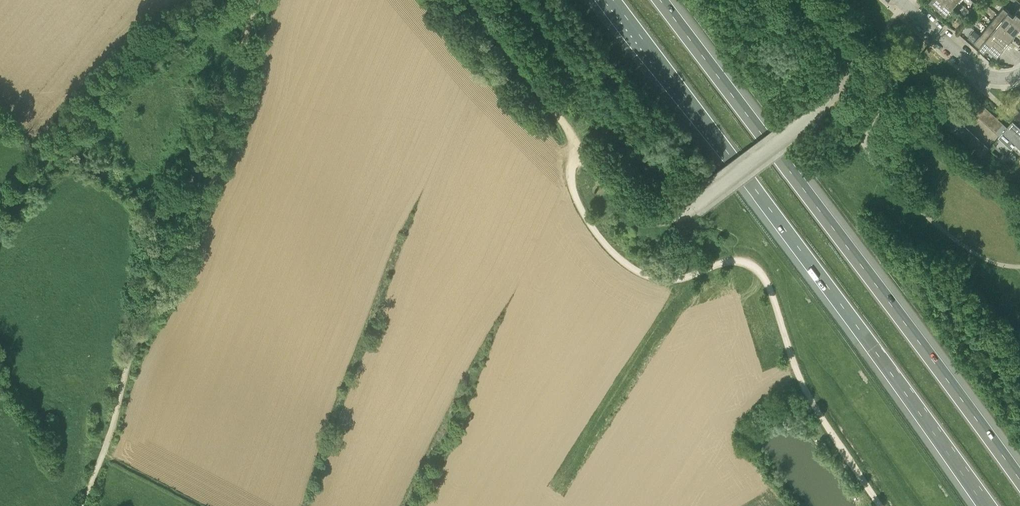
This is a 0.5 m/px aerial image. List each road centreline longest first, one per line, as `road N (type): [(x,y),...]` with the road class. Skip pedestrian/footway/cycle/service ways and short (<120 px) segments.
road 1 (motorway): [(614,0),(985,505)]
road 2 (motorway): [(1019,479),(661,0)]
road 3 (track): [(257,0),(166,241),(103,455)]
road 4 (unclassified): [(695,205),(659,221),(628,208),(472,0)]
road 5 (track): [(0,213),(124,61),(214,0)]
road 6 (track): [(737,259),(765,277),(803,384),(881,505)]
road 7 (track): [(583,148),(571,162),(573,191),(624,263),(670,280),(737,259)]
road 8 (unclassified): [(695,205),(818,111)]
road 9 (residential): [(903,4),(985,75),(1019,74)]
road 10 (unclassified): [(803,0),(845,71),(838,92),(818,111)]

